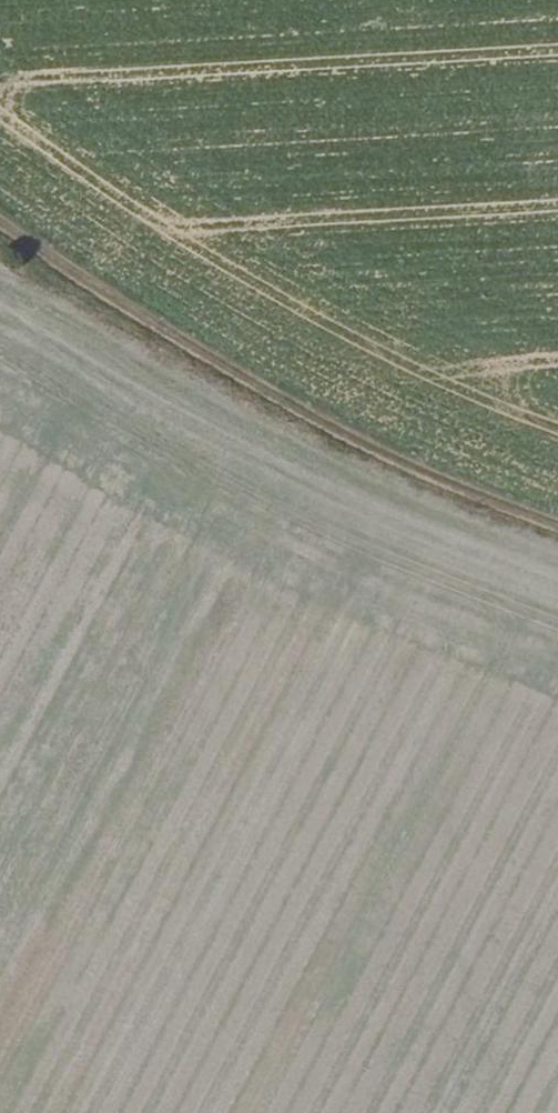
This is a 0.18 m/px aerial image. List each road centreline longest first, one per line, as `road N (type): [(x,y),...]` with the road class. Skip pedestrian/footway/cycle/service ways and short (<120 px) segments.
road 1 (track): [(557,518),(313,436),(0,239)]

